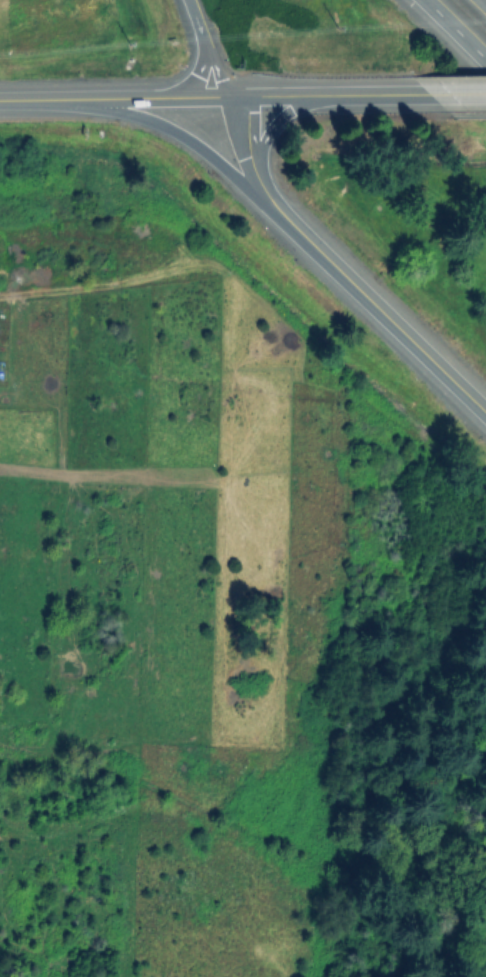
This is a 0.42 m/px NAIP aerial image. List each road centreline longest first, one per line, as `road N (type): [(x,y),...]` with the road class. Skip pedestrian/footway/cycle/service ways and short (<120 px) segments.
road 1 (trunk): [(277,209),(485,416)]
road 2 (trunk): [(93,99),(172,130),(277,209)]
road 3 (trunk): [(246,97),(426,94)]
road 4 (trunk): [(93,99),(246,97)]
road 5 (trunk): [(259,181),(263,148),(278,124),(349,95)]

